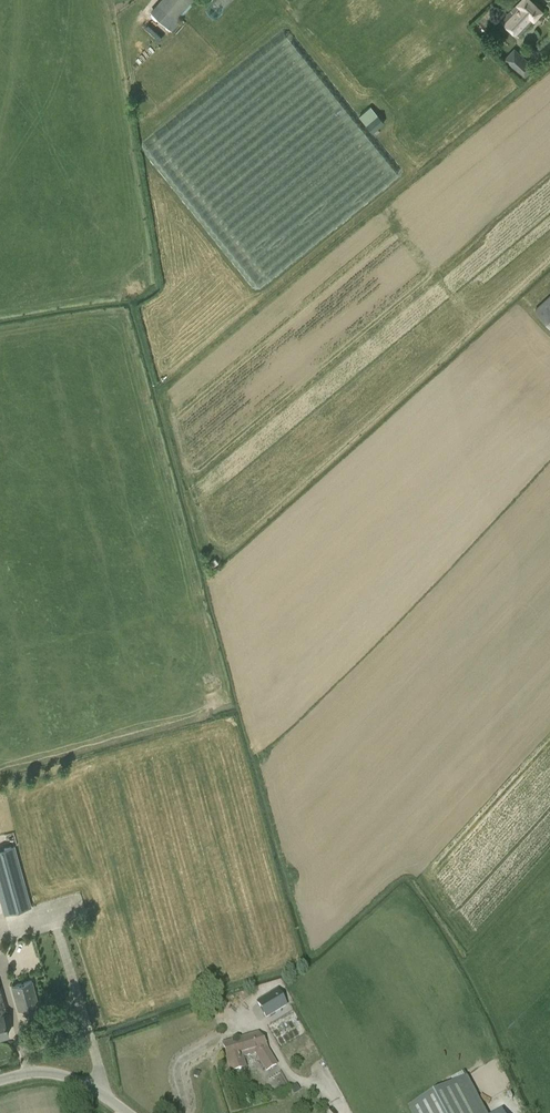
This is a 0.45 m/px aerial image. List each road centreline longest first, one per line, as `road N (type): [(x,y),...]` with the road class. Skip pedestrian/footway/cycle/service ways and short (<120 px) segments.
road 1 (unclassified): [(128,1112),(69,1077),(23,1072),(0,1080)]

